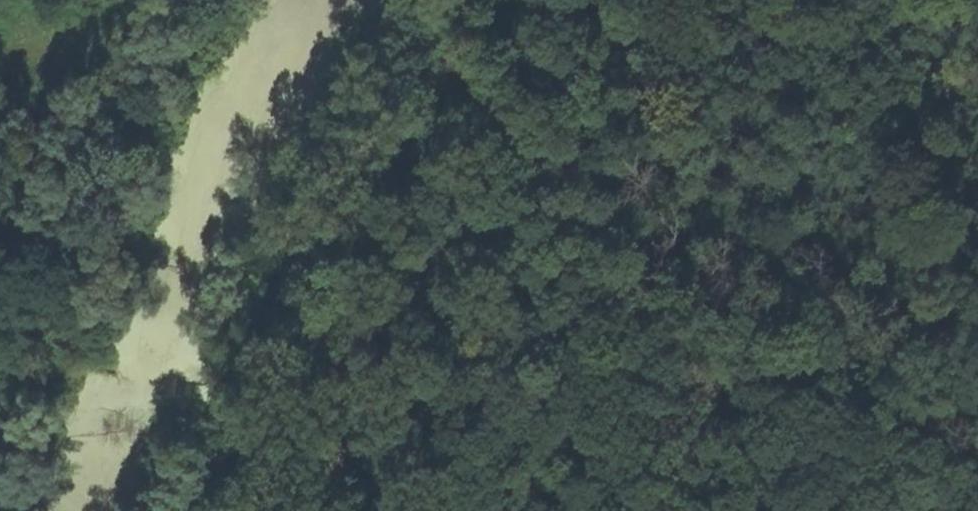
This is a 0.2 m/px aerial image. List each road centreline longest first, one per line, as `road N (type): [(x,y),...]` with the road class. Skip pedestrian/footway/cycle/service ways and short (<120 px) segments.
road 1 (track): [(159,0),(123,35),(73,51),(0,49)]

